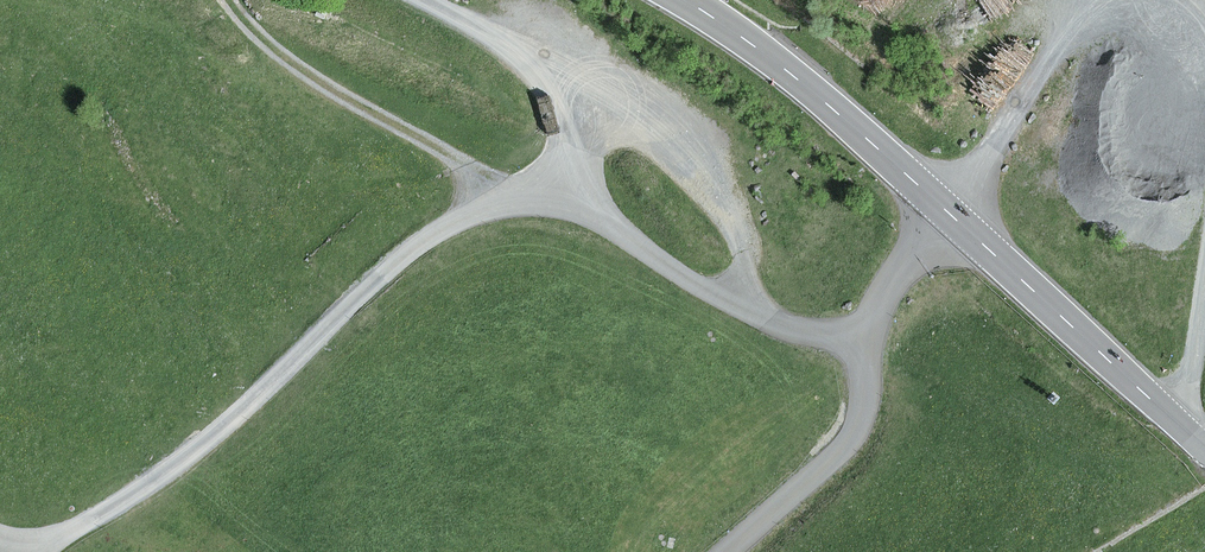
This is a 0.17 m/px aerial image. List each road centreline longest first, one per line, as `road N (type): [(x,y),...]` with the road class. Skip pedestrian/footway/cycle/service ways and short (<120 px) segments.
road 1 (track): [(1104,0),(943,207),(862,329),(839,333),(809,332),(755,310),(744,228),(724,186),(680,136),(445,0)]
road 2 (track): [(30,551),(164,473),(426,238),(470,212),(515,200),(628,100)]
road 3 (secondary): [(1204,446),(797,78),(686,0)]
road 4 (track): [(755,310),(606,221),(515,200),(445,138),(313,67),(242,0)]
road 5 (track): [(862,329),(872,360),(870,401),(855,434),(726,551)]
road 6 (track): [(1204,278),(1182,426)]

